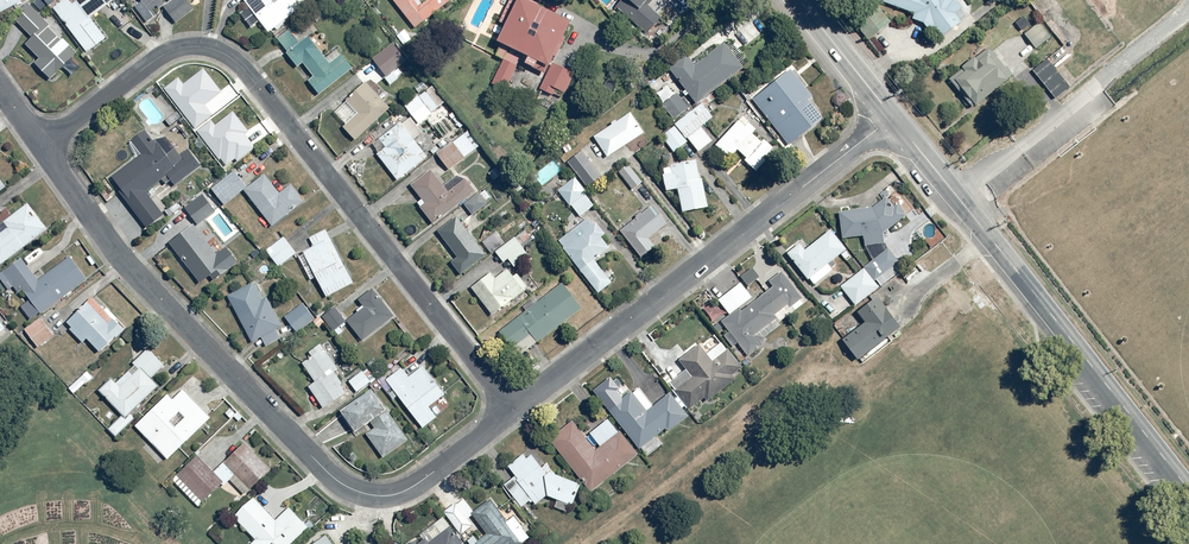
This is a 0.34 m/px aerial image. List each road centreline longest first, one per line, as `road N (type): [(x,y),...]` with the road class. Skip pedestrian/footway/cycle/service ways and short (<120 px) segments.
road 1 (residential): [(41,146),(172,50),(221,51),(254,80),(513,408)]
road 2 (residential): [(41,146),(125,265),(349,488),(399,493),(513,408)]
road 3 (residential): [(513,408),(892,117)]
road 4 (tertiary): [(1188,496),(952,201)]
road 5 (unclassified): [(952,201),(1188,16)]
road 6 (tertiary): [(892,117),(800,0)]

